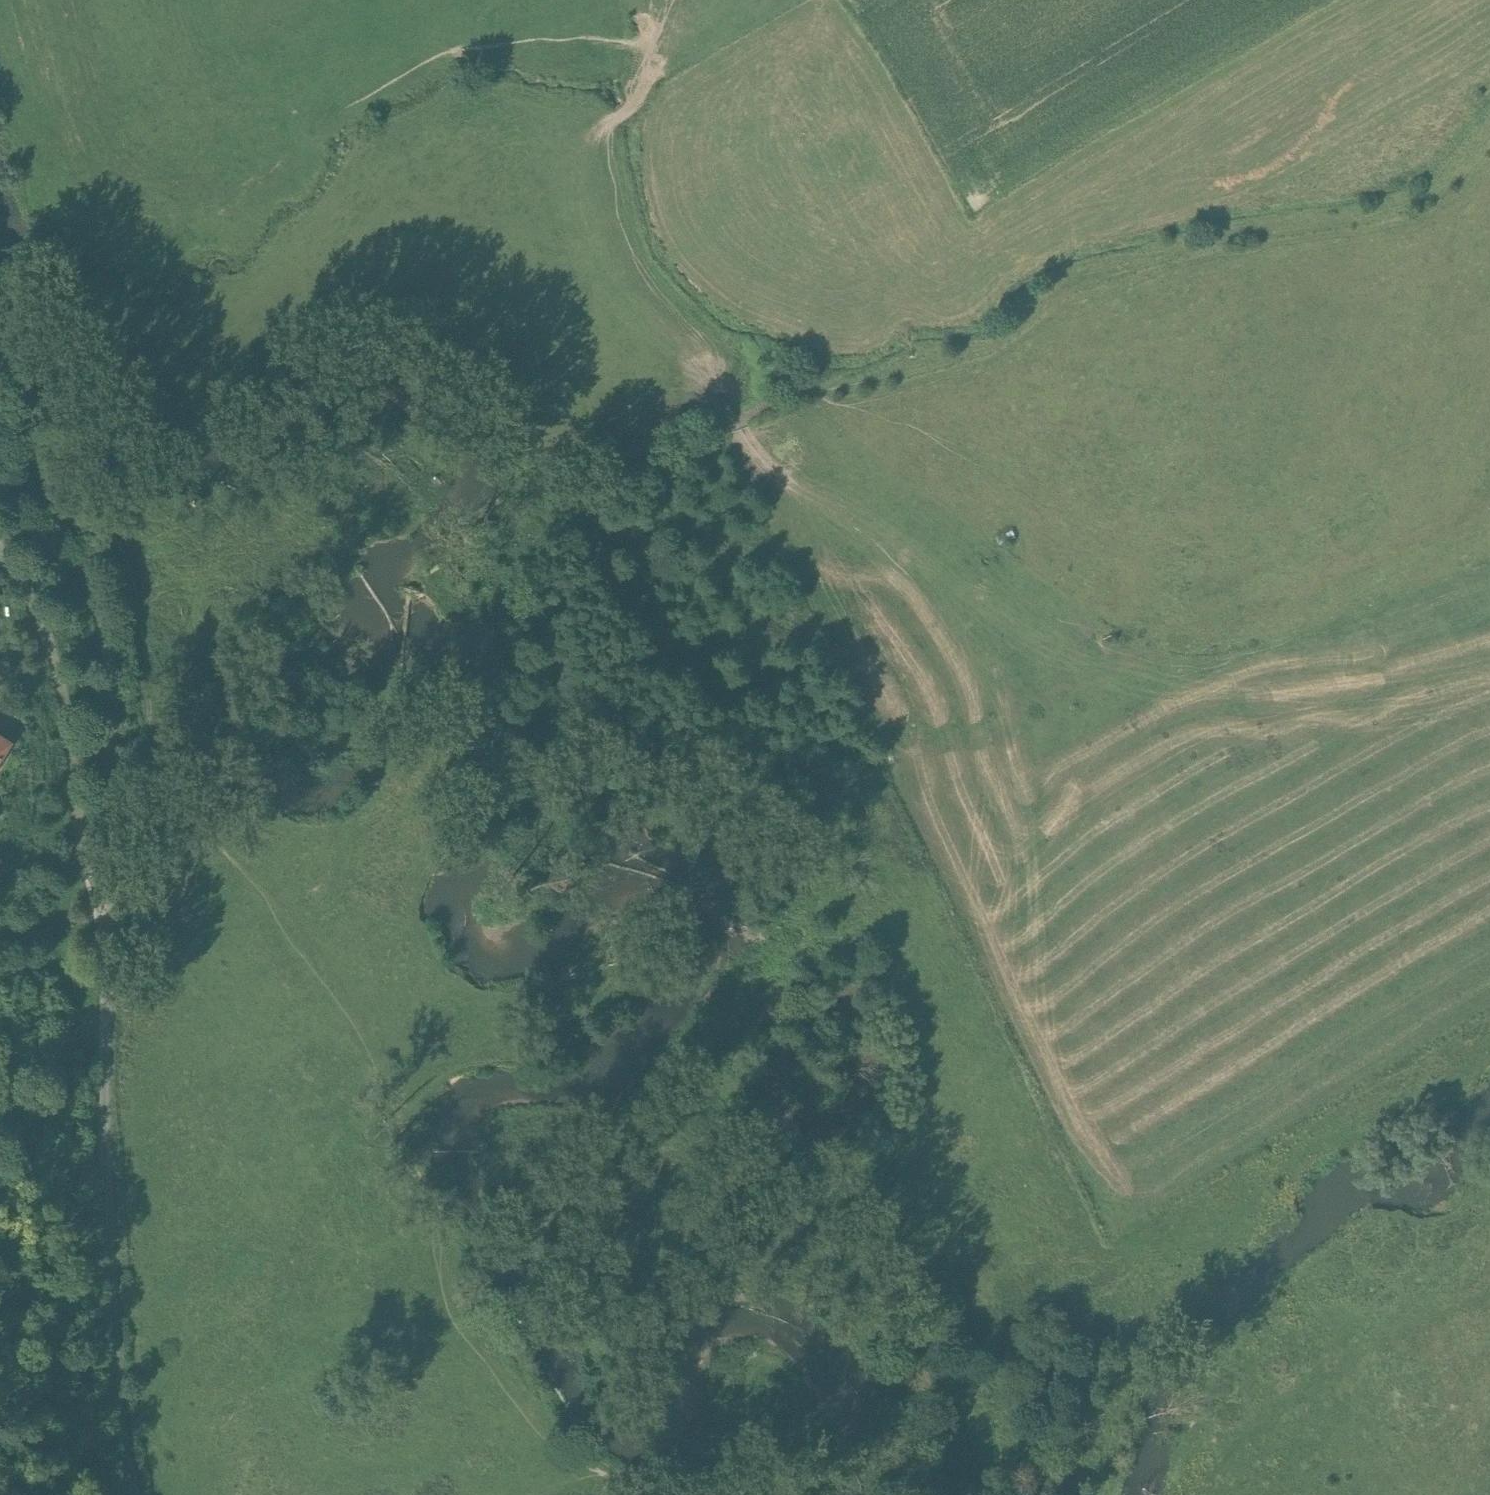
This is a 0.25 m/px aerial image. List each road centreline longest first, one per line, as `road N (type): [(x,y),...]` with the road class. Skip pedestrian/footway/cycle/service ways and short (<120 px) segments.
road 1 (unclassified): [(134,1494),(114,1341),(102,1087),(111,677),(86,558),(0,303)]

